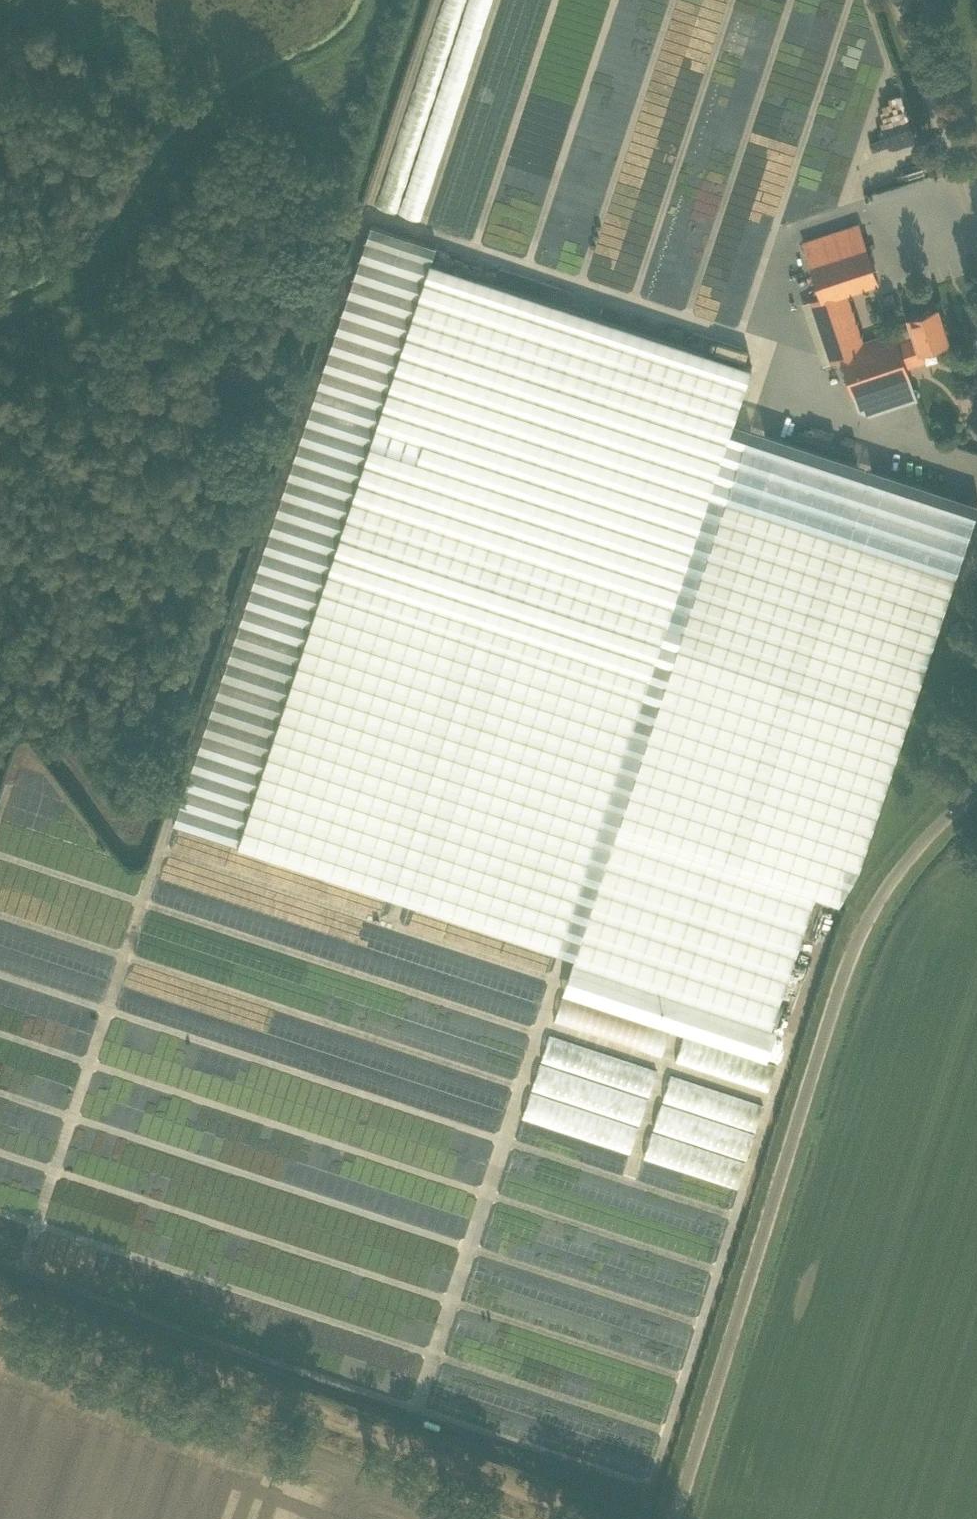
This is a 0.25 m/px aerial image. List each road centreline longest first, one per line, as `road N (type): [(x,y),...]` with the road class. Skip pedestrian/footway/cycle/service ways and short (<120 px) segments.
road 1 (unclassified): [(689,1518),(880,926),(902,873),(946,810),(976,786)]
road 2 (track): [(0,1299),(569,1518)]
road 3 (track): [(903,0),(944,116)]

